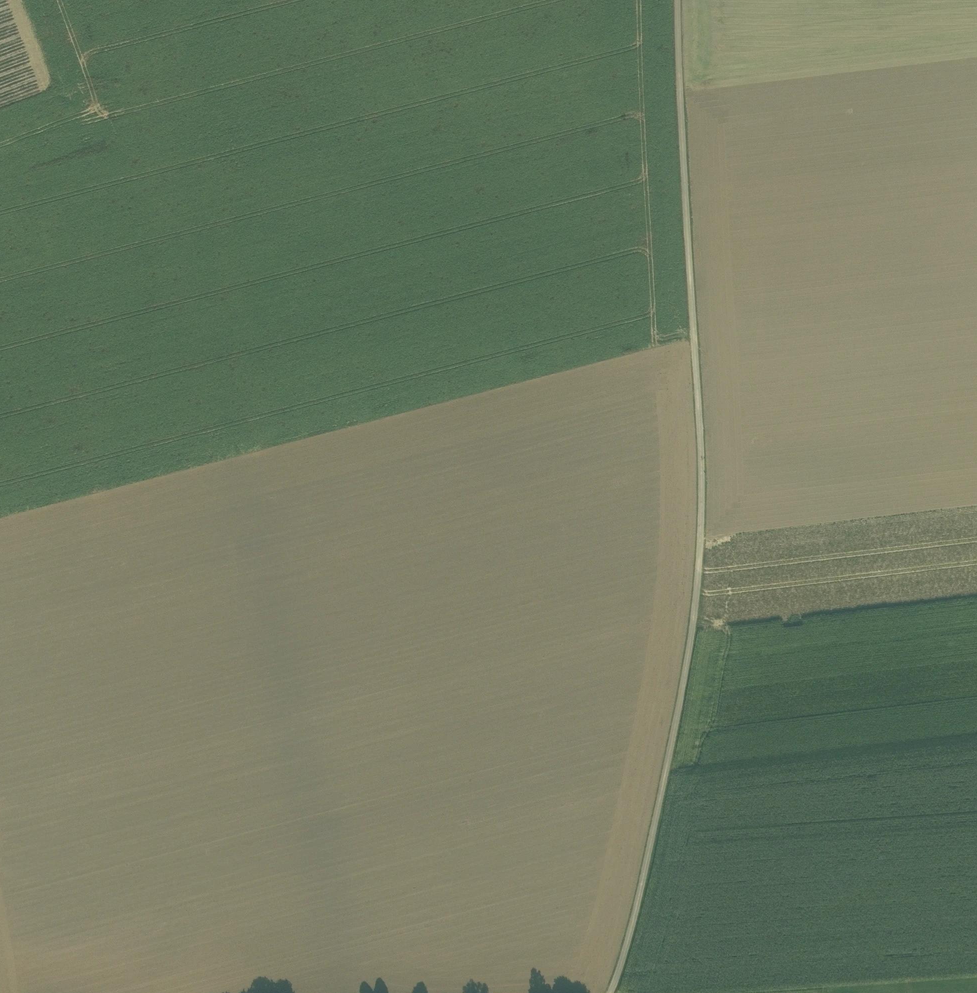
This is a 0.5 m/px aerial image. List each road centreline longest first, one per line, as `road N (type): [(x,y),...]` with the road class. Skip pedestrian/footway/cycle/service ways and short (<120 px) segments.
road 1 (unclassified): [(678,0),(701,451),(696,595),(636,910),(607,992)]

